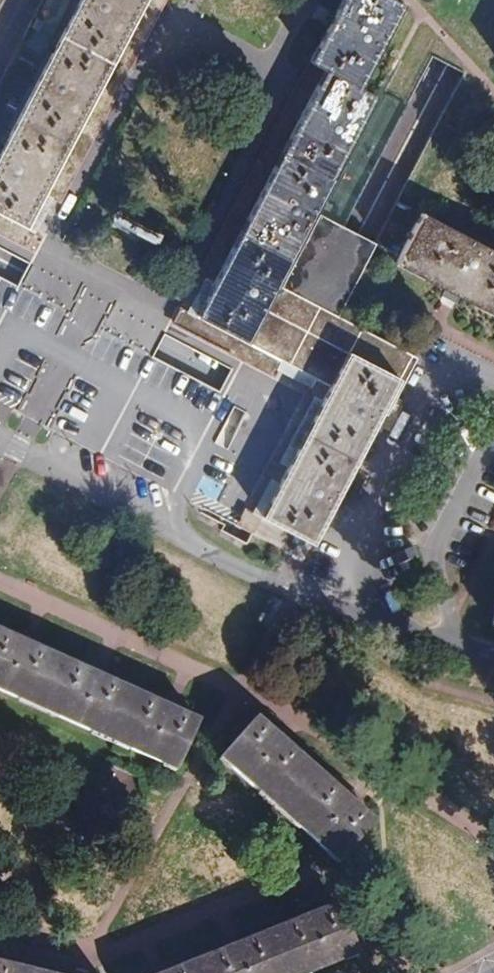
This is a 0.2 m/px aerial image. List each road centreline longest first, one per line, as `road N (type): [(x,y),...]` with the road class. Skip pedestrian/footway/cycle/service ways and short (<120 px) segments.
road 1 (residential): [(360,618),(232,567),(0,443)]
road 2 (residential): [(360,618),(361,524),(432,381),(461,366),(493,381)]
road 3 (residential): [(493,445),(446,534),(441,585),(457,651)]

